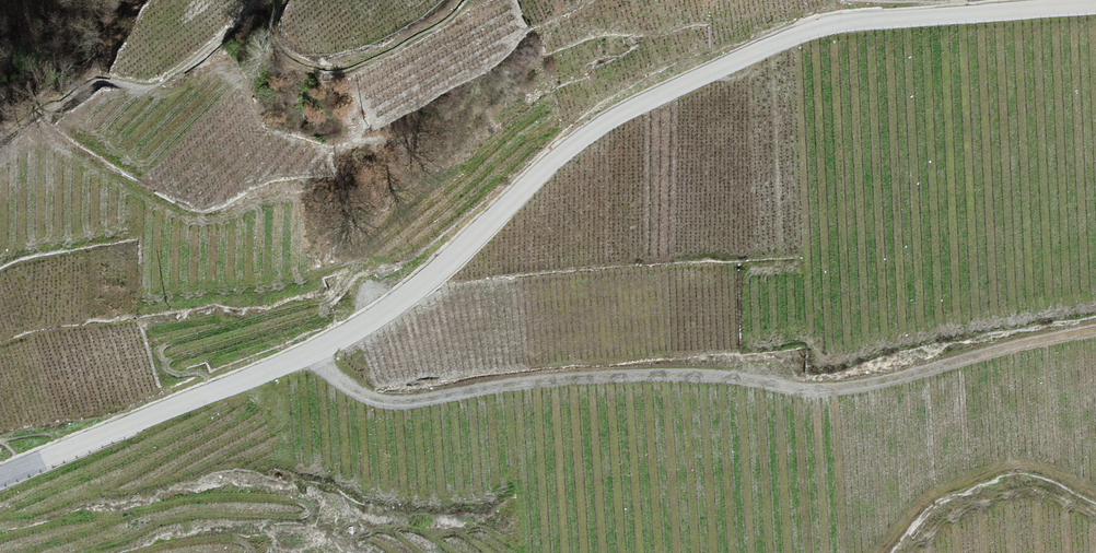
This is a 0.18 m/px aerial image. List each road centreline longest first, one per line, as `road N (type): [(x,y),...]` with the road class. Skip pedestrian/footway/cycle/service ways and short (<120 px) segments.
road 1 (unclassified): [(0,475),(375,319),(584,136),(789,38),(858,24),(1095,6)]
road 2 (track): [(1095,330),(809,394),(631,374),(378,405),(342,395),(304,355)]
road 3 (track): [(897,552),(939,517),(1015,489),(1095,519)]

